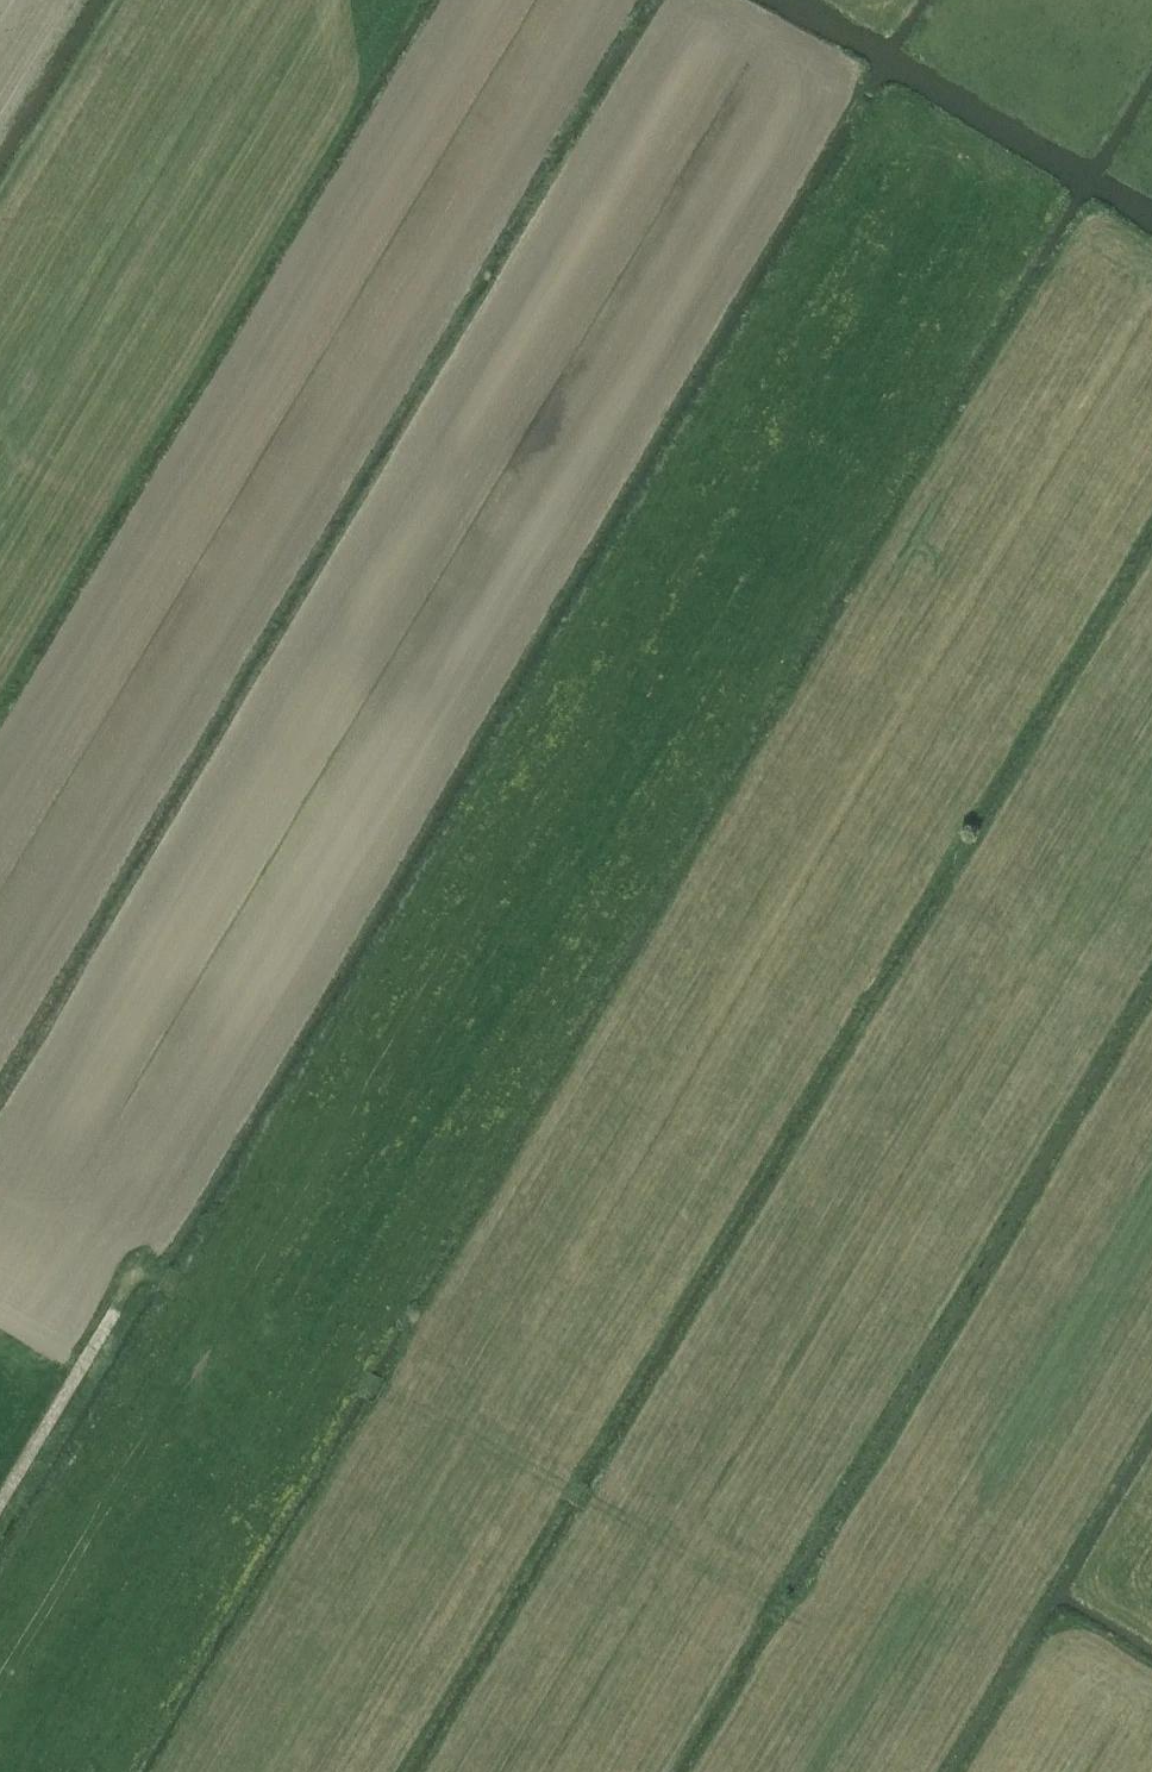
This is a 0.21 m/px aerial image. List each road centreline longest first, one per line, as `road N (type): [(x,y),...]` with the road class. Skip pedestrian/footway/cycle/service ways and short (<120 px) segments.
road 1 (track): [(0,1527),(108,1354)]

